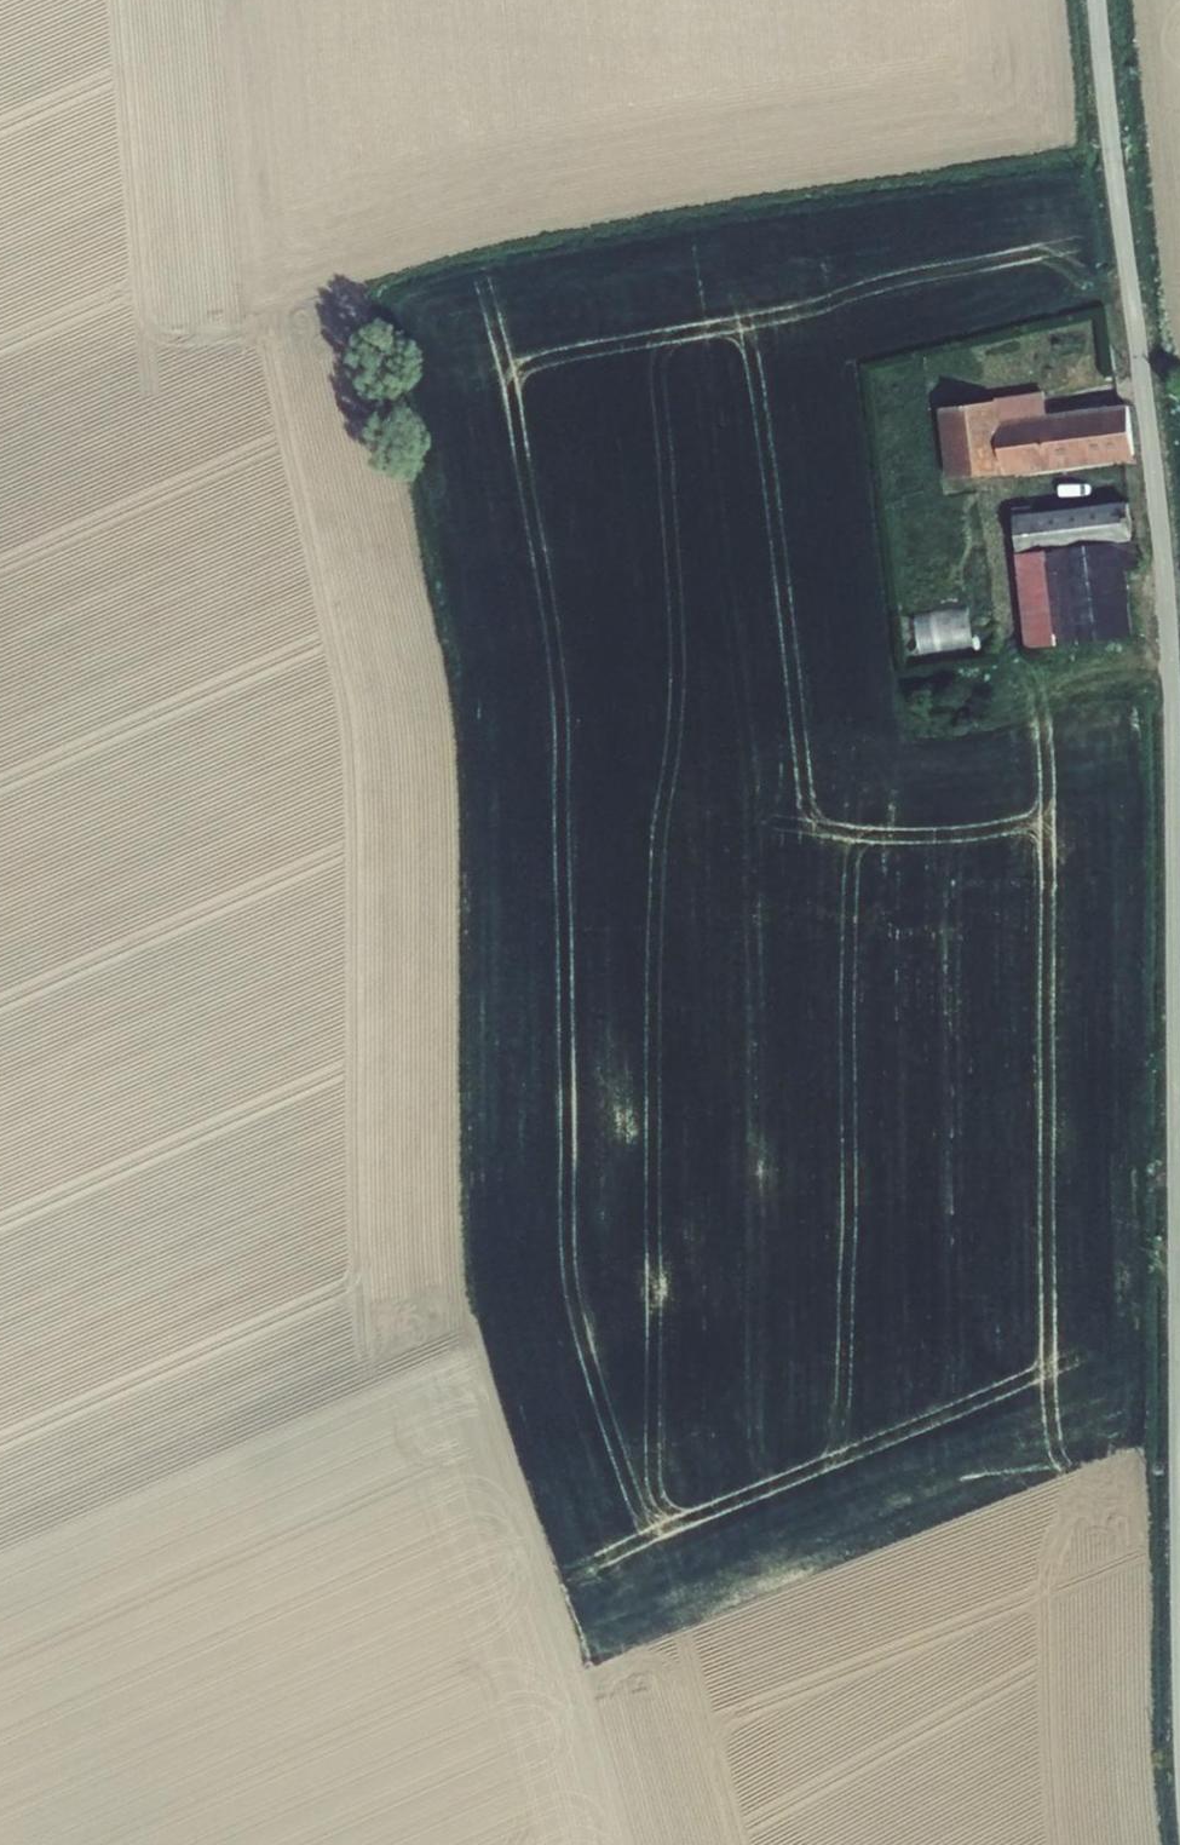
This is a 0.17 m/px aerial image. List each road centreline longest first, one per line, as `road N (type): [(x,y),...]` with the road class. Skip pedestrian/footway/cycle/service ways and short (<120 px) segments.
road 1 (unclassified): [(1096,0),(1166,594),(1179,1663)]

